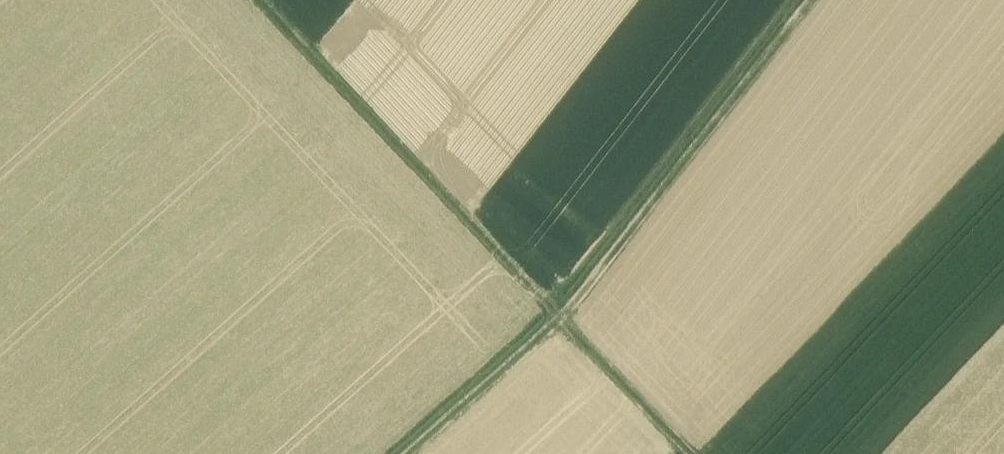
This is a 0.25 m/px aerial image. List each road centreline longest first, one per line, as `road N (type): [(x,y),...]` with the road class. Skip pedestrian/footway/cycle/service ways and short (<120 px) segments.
road 1 (track): [(261,0),(557,317)]
road 2 (track): [(557,317),(809,0)]
road 3 (track): [(407,453),(557,317)]
road 4 (track): [(557,317),(693,453)]

